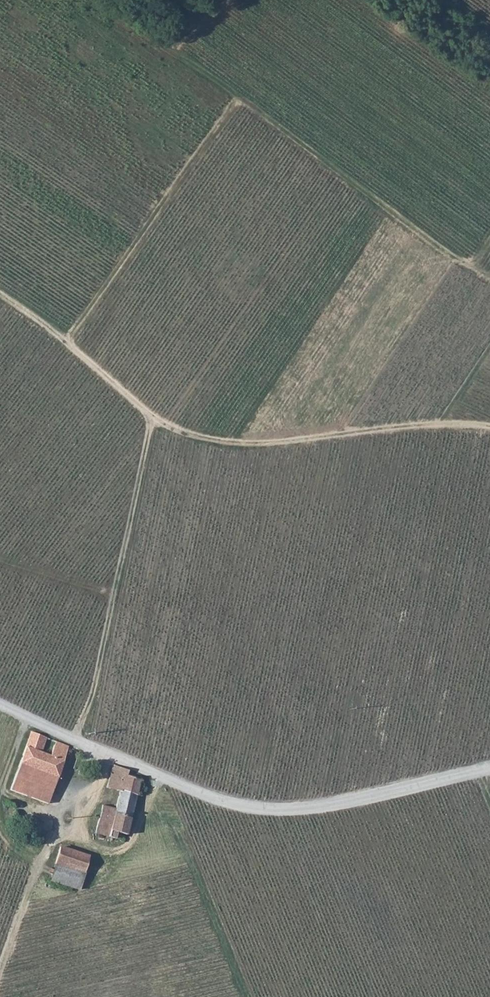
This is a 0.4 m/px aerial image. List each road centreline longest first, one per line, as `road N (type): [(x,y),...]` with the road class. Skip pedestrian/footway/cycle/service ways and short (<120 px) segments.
road 1 (track): [(64,343),(237,100),(489,282)]
road 2 (track): [(0,301),(157,423),(196,440),(260,447),(441,425),(489,431)]
road 3 (unclassified): [(489,768),(331,806),(249,808),(197,794),(0,707)]
road 4 (track): [(157,777),(242,996)]
road 5 (track): [(157,777),(121,867),(102,886),(24,901)]

